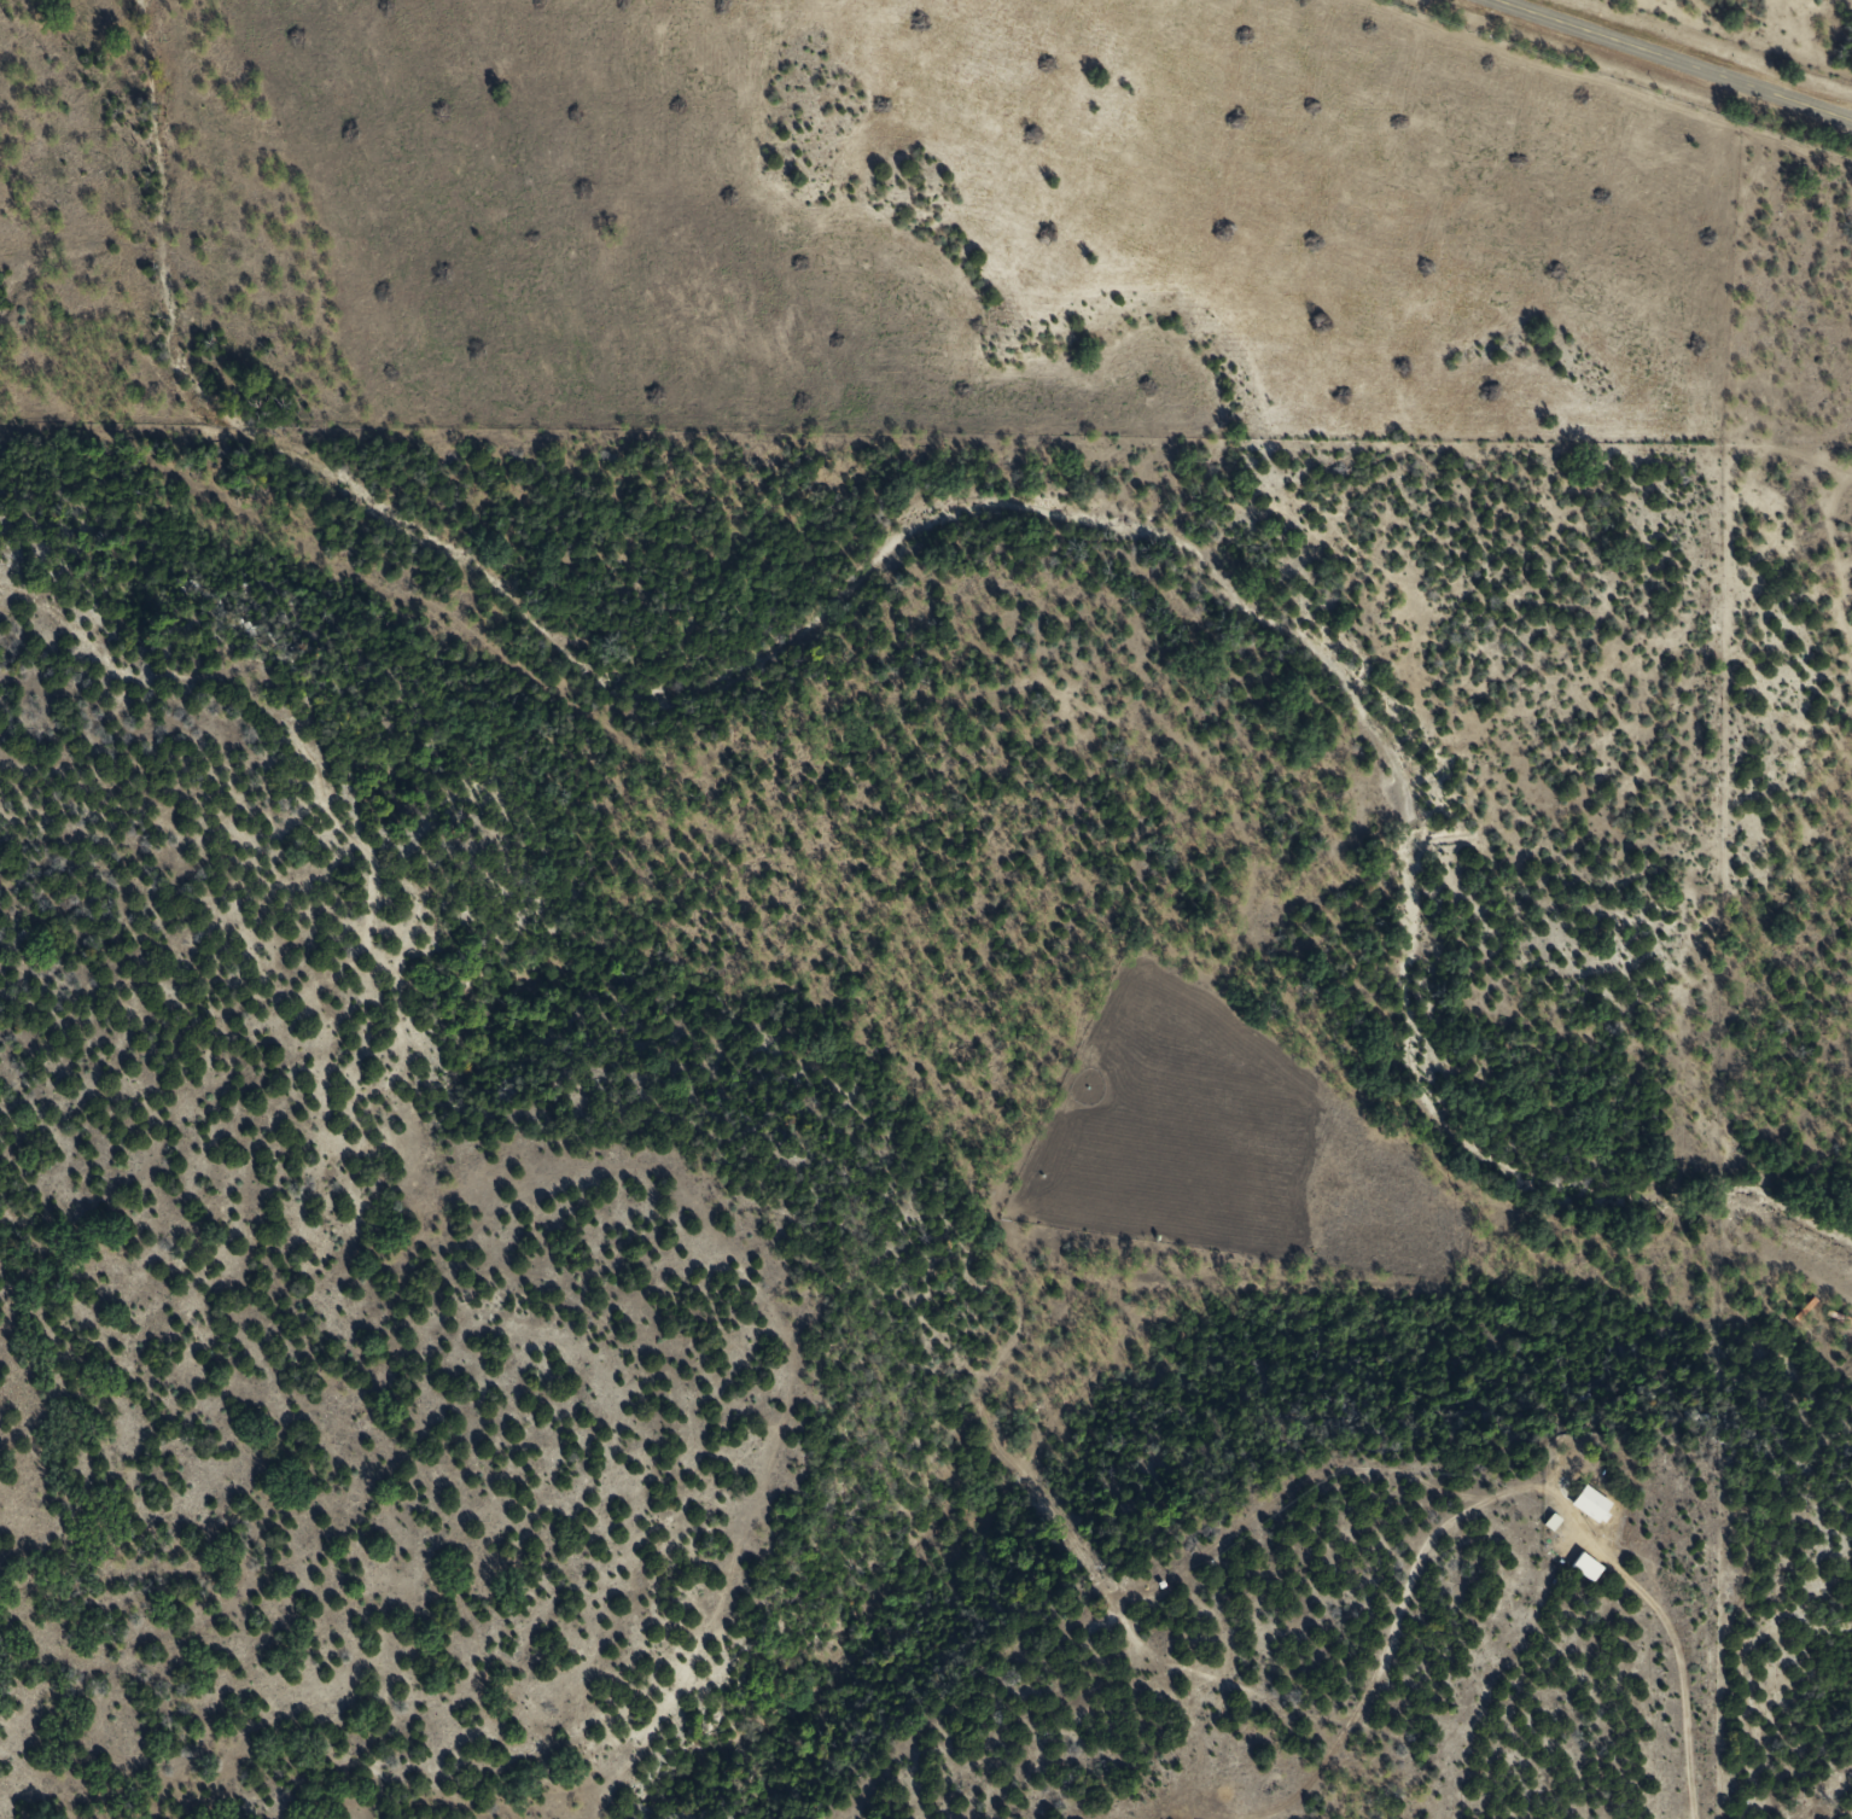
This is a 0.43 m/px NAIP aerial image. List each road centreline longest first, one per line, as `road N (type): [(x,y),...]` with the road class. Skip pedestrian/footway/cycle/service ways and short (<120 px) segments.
road 1 (tertiary): [(1851,116),(1505,0)]
road 2 (residential): [(1851,1302),(1638,1222)]

